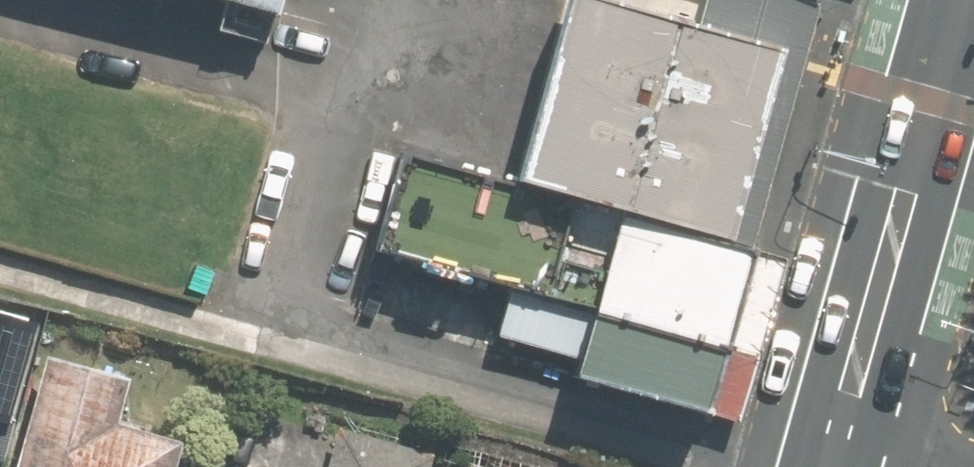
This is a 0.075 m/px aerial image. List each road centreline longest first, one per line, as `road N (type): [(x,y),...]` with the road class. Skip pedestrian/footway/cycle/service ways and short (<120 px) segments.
road 1 (primary): [(960,0),(842,431)]
road 2 (residential): [(842,431),(957,466)]

